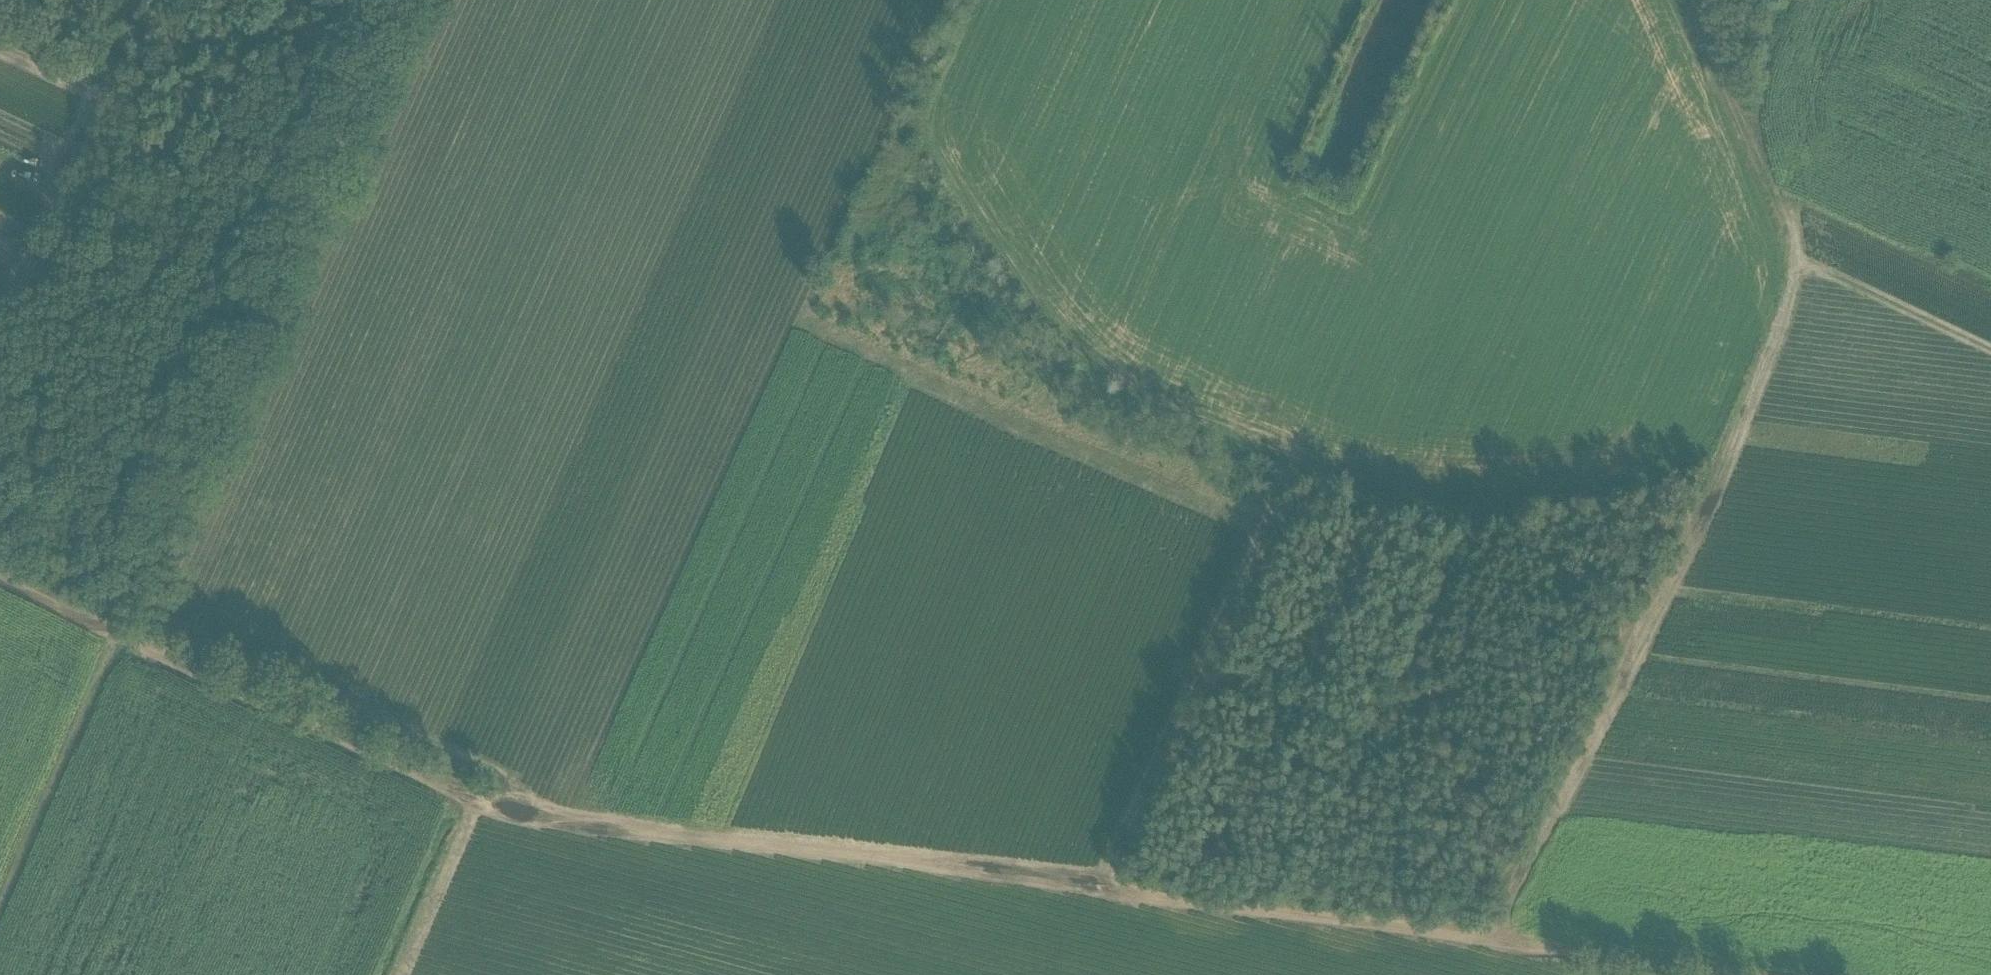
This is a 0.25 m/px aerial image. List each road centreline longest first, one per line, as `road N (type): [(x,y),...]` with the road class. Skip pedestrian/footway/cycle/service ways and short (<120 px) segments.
road 1 (track): [(0,592),(535,838),(589,848),(809,855),(1649,974)]
road 2 (track): [(293,225),(105,644)]
road 3 (track): [(0,887),(105,644)]

